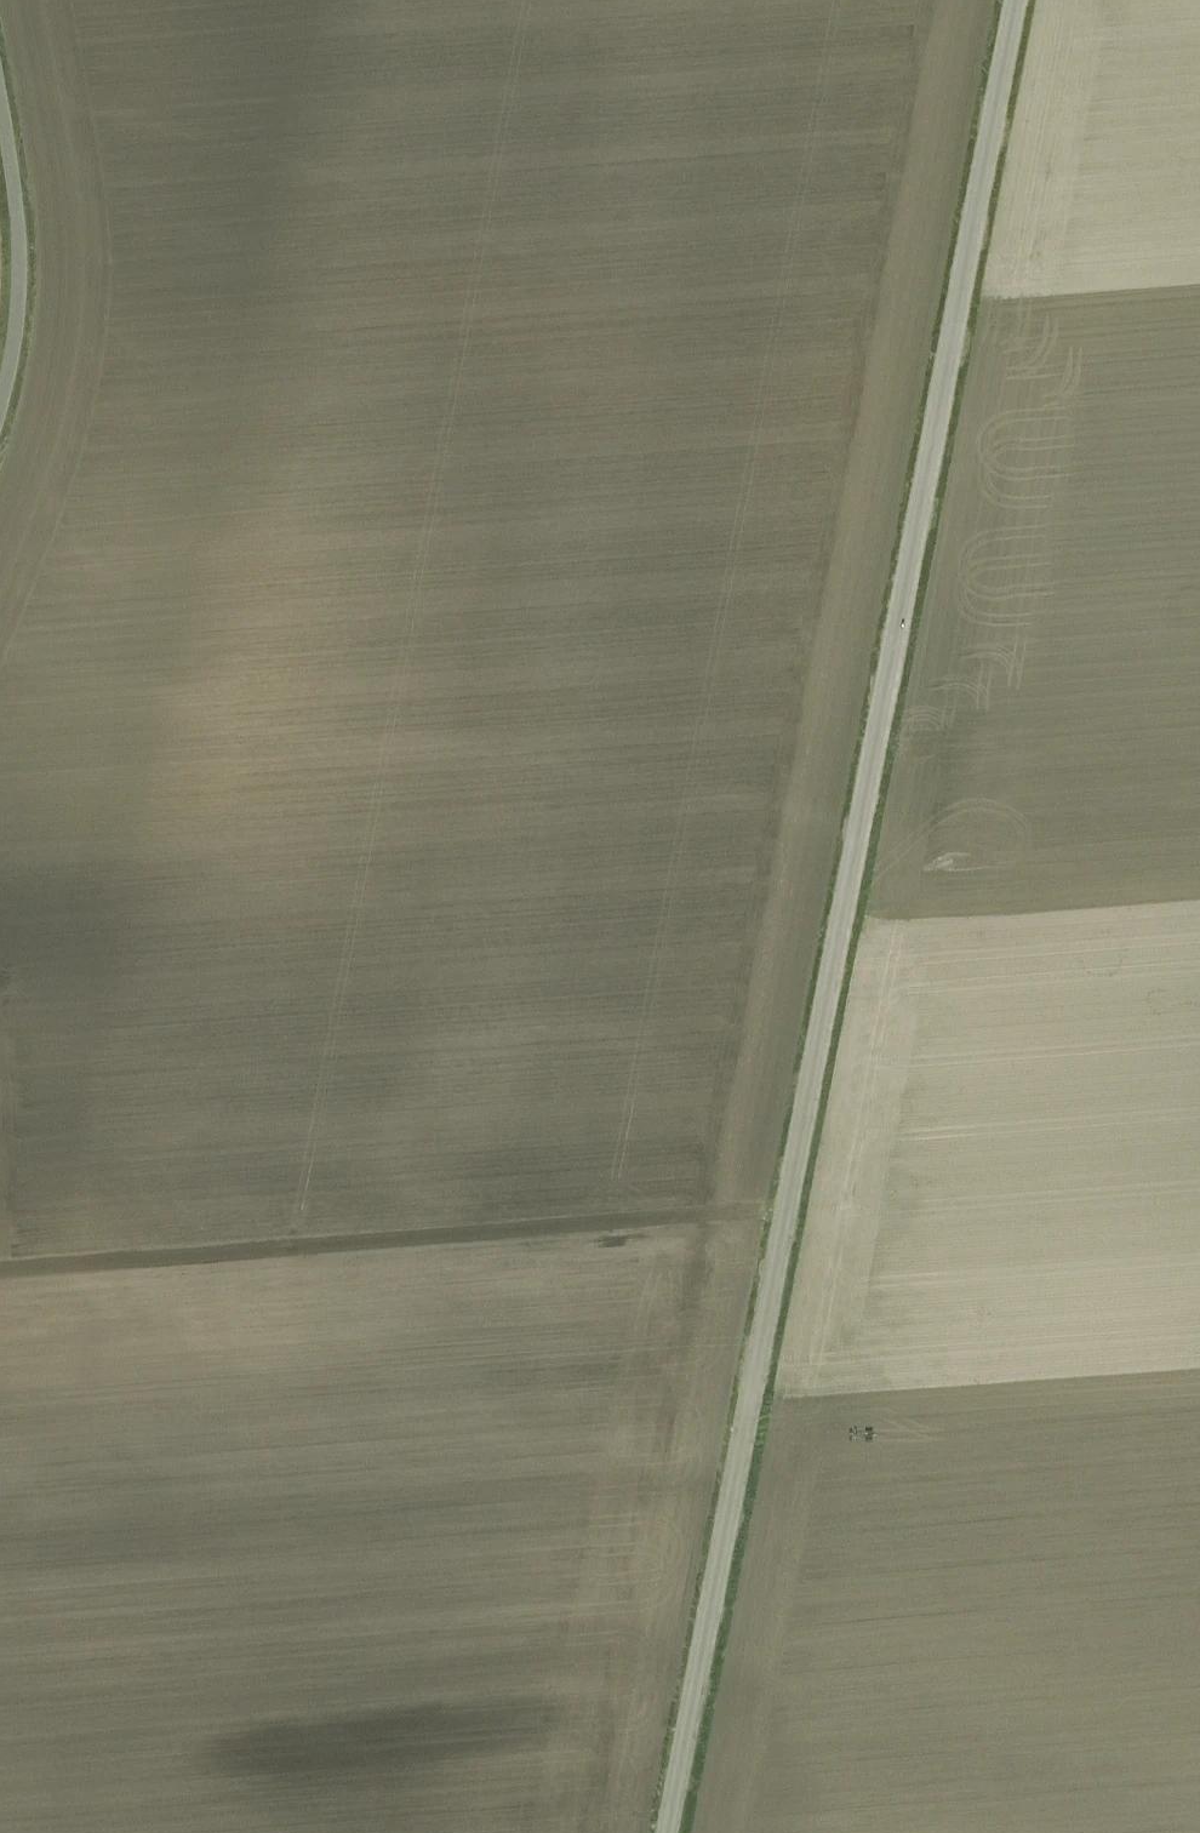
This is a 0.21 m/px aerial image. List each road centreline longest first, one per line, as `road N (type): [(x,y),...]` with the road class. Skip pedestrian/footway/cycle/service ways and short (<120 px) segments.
road 1 (unclassified): [(1018,0),(667,1832)]
road 2 (unclassified): [(0,410),(20,290),(0,98)]

